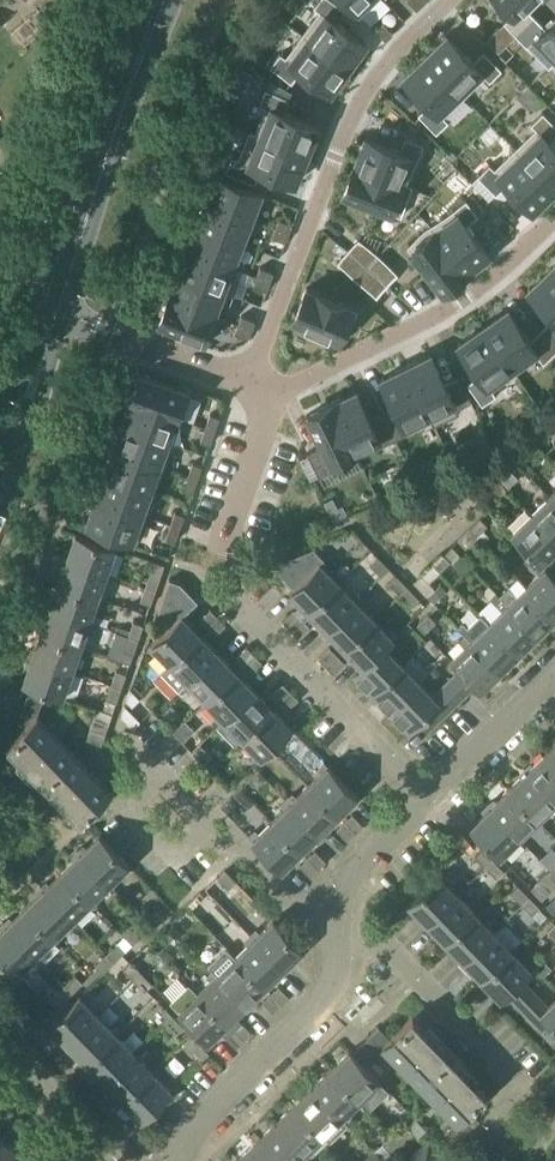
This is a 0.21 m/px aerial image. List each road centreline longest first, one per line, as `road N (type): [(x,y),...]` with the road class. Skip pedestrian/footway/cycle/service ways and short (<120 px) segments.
road 1 (residential): [(452,0),(395,52),(351,123),(249,383)]
road 2 (residential): [(249,383),(273,391),(300,381),(451,309),(554,216)]
road 3 (residential): [(426,802),(226,593)]
road 4 (residential): [(184,1160),(229,1094),(328,998),(339,935)]
road 5 (tertiary): [(57,311),(136,69)]
road 6 (residential): [(507,1068),(391,950),(339,935)]
road 7 (residential): [(57,311),(249,383)]
road 8 (residential): [(156,765),(111,807),(163,862),(210,822)]
road 9 (residential): [(426,802),(554,680)]
road 10 (residential): [(339,935),(210,822)]
road 11 (tertiary): [(0,470),(57,311)]
road 12 (residential): [(339,935),(346,890),(426,802)]

